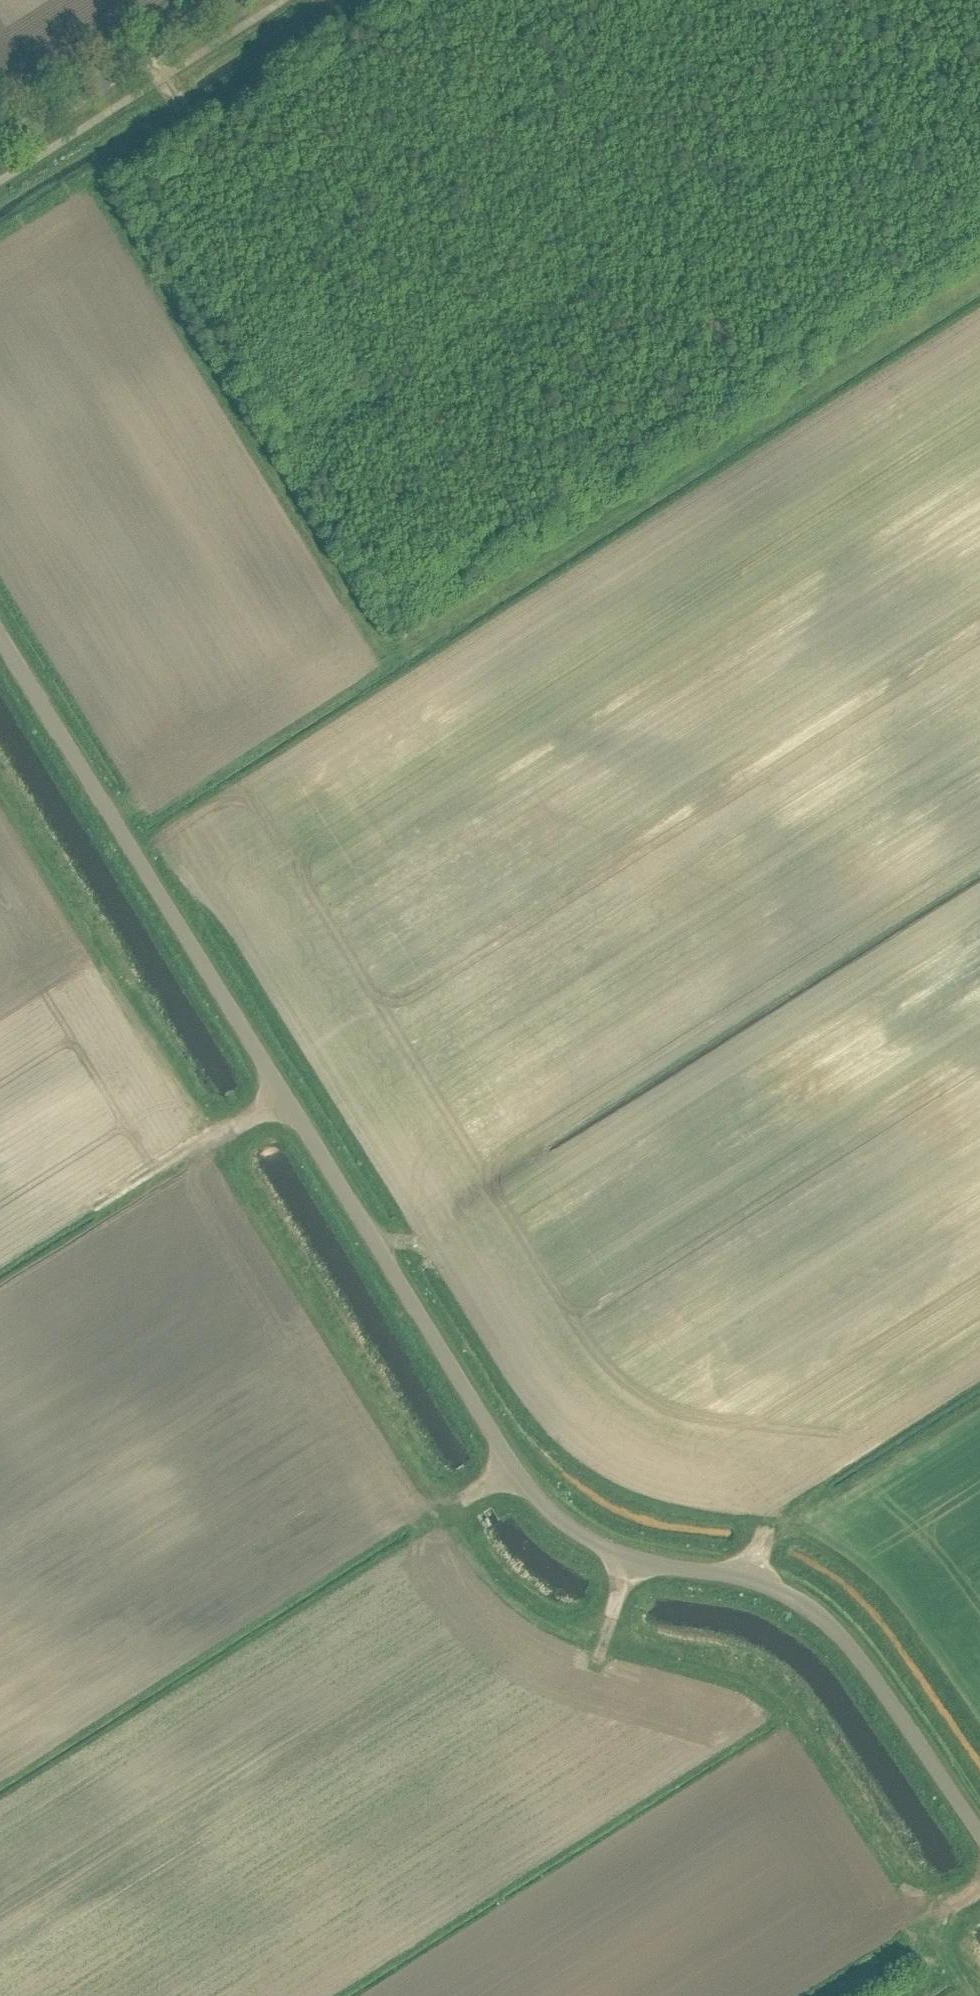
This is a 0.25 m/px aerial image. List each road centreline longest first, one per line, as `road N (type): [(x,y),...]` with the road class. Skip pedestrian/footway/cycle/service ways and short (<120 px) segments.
road 1 (unclassified): [(979,1831),(866,1662),(799,1598),(741,1577),(659,1565),(609,1549),(558,1517),(521,1477),(0,638)]
road 2 (tertiary): [(0,148),(230,0)]

